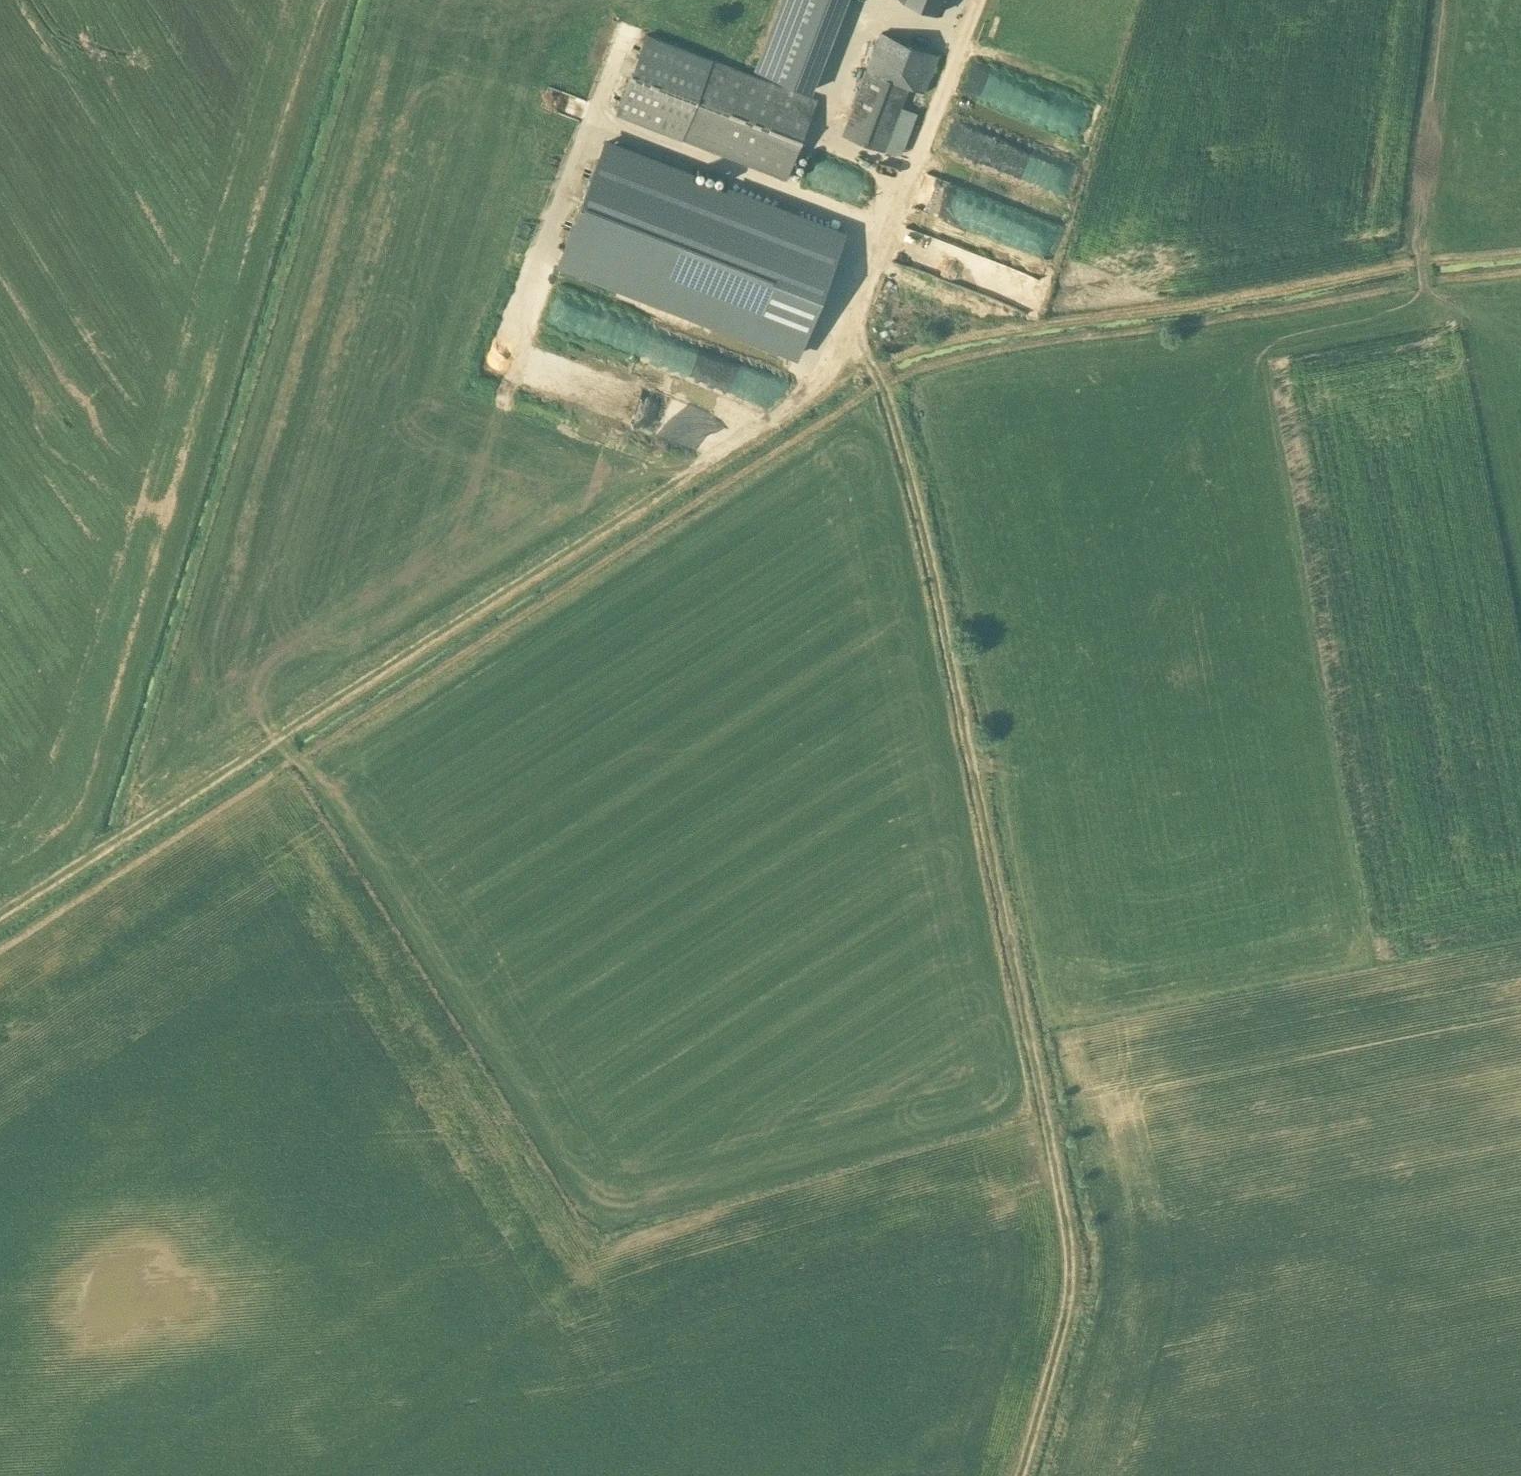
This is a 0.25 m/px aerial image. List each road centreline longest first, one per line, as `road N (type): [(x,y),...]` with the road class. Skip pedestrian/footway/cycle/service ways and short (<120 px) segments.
road 1 (track): [(842,356),(858,356),(887,400),(928,550),(1069,1249),(1056,1348),(1017,1475)]
road 2 (track): [(288,730),(836,375),(842,356)]
road 3 (track): [(842,356),(981,0)]
road 4 (track): [(0,913),(288,730)]

